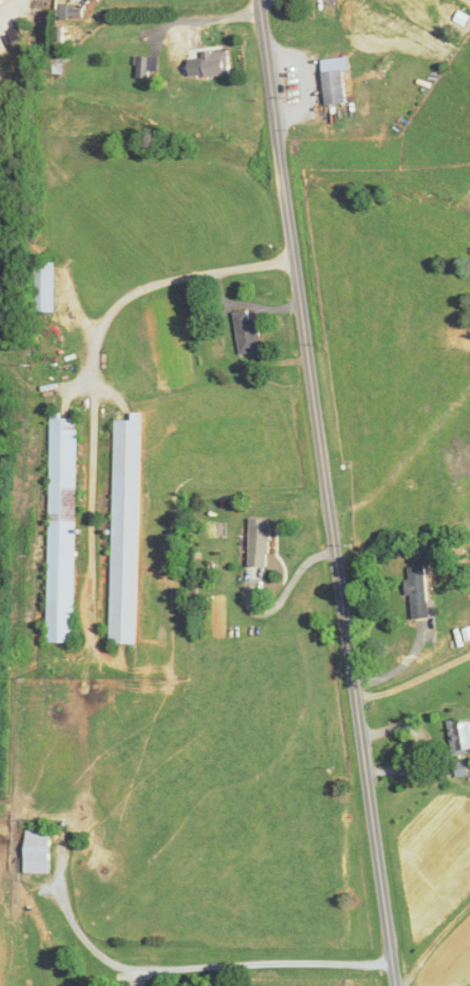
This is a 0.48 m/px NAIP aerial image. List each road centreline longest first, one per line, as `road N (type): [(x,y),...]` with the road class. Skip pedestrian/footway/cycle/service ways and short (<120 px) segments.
road 1 (residential): [(395,985),(258,0)]

